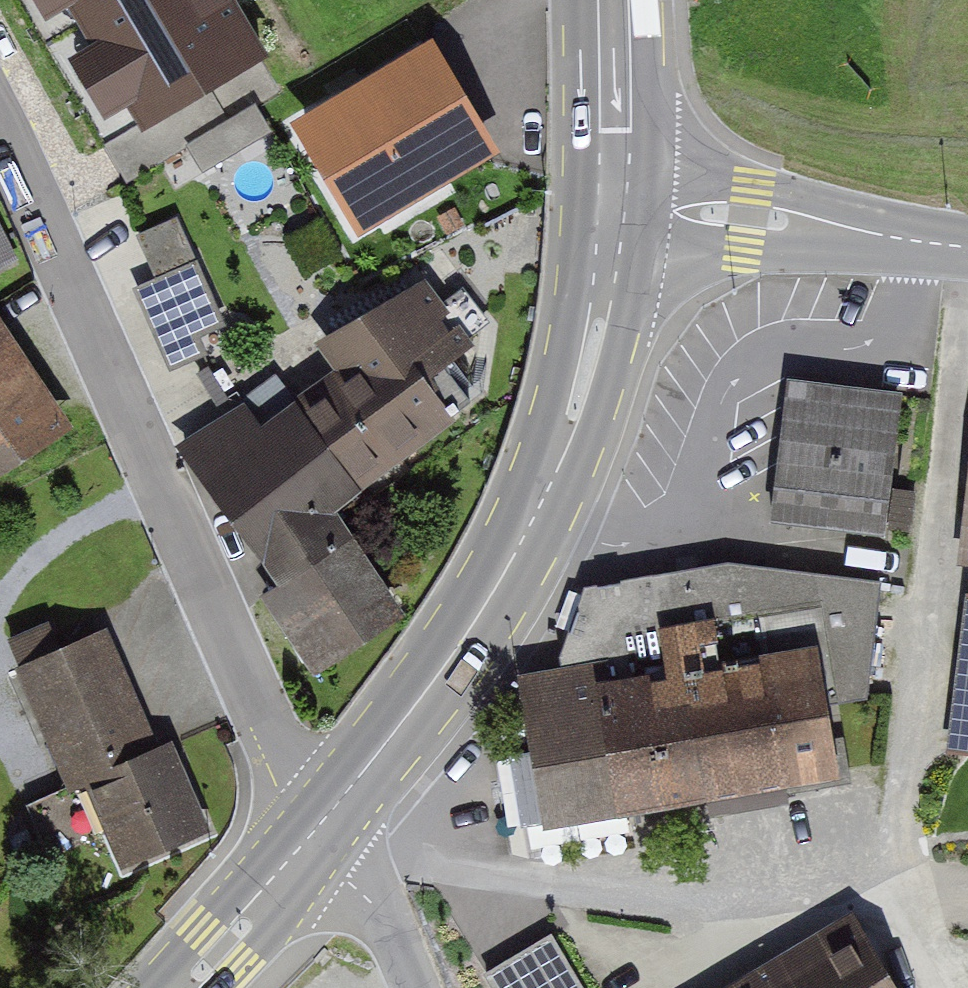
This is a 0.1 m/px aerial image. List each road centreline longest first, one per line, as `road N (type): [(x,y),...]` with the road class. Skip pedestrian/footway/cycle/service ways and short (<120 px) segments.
road 1 (tertiary): [(615,202),(600,320),(534,520),(424,694),(318,828)]
road 2 (residential): [(0,142),(264,711)]
road 3 (tertiary): [(615,202),(967,247)]
road 4 (tertiary): [(318,828),(184,987)]
road 5 (tertiary): [(611,0),(615,202)]
road 6 (residential): [(414,987),(382,911),(344,881),(318,828)]
road 7 (residential): [(318,828),(264,711)]

